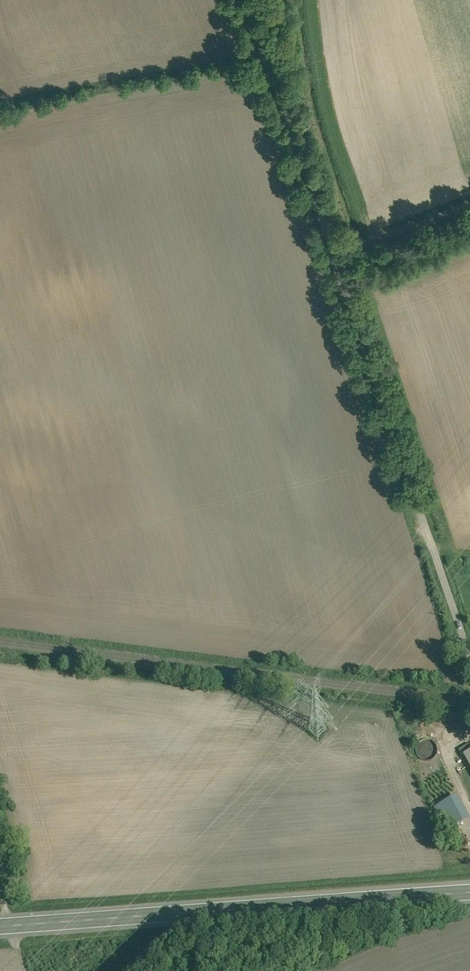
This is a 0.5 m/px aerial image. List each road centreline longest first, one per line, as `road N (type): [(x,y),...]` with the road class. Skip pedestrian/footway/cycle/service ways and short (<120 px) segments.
road 1 (secondary): [(0,926),(469,892)]
road 2 (unclassified): [(469,660),(341,267)]
road 3 (unclassified): [(341,267),(248,0)]
road 4 (unclassified): [(469,217),(341,267)]

